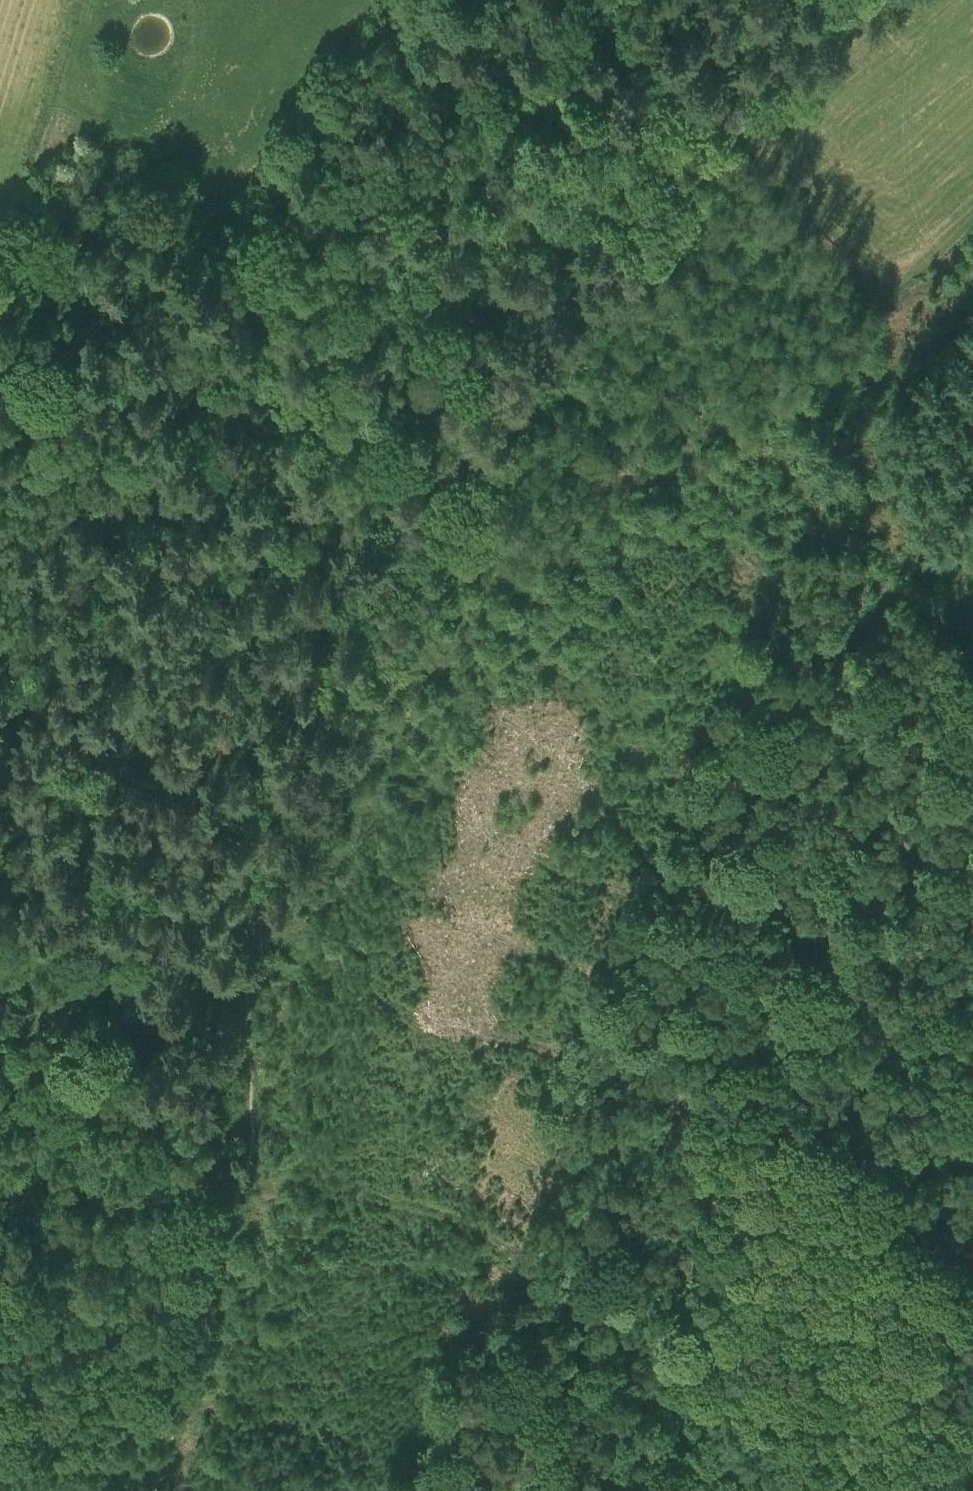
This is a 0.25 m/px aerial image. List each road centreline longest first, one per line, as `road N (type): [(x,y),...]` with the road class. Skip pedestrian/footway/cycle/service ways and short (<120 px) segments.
road 1 (track): [(156,1490),(252,1137),(247,980),(266,911),(379,688),(566,384),(692,142),(845,0)]
road 2 (track): [(0,278),(119,149)]

